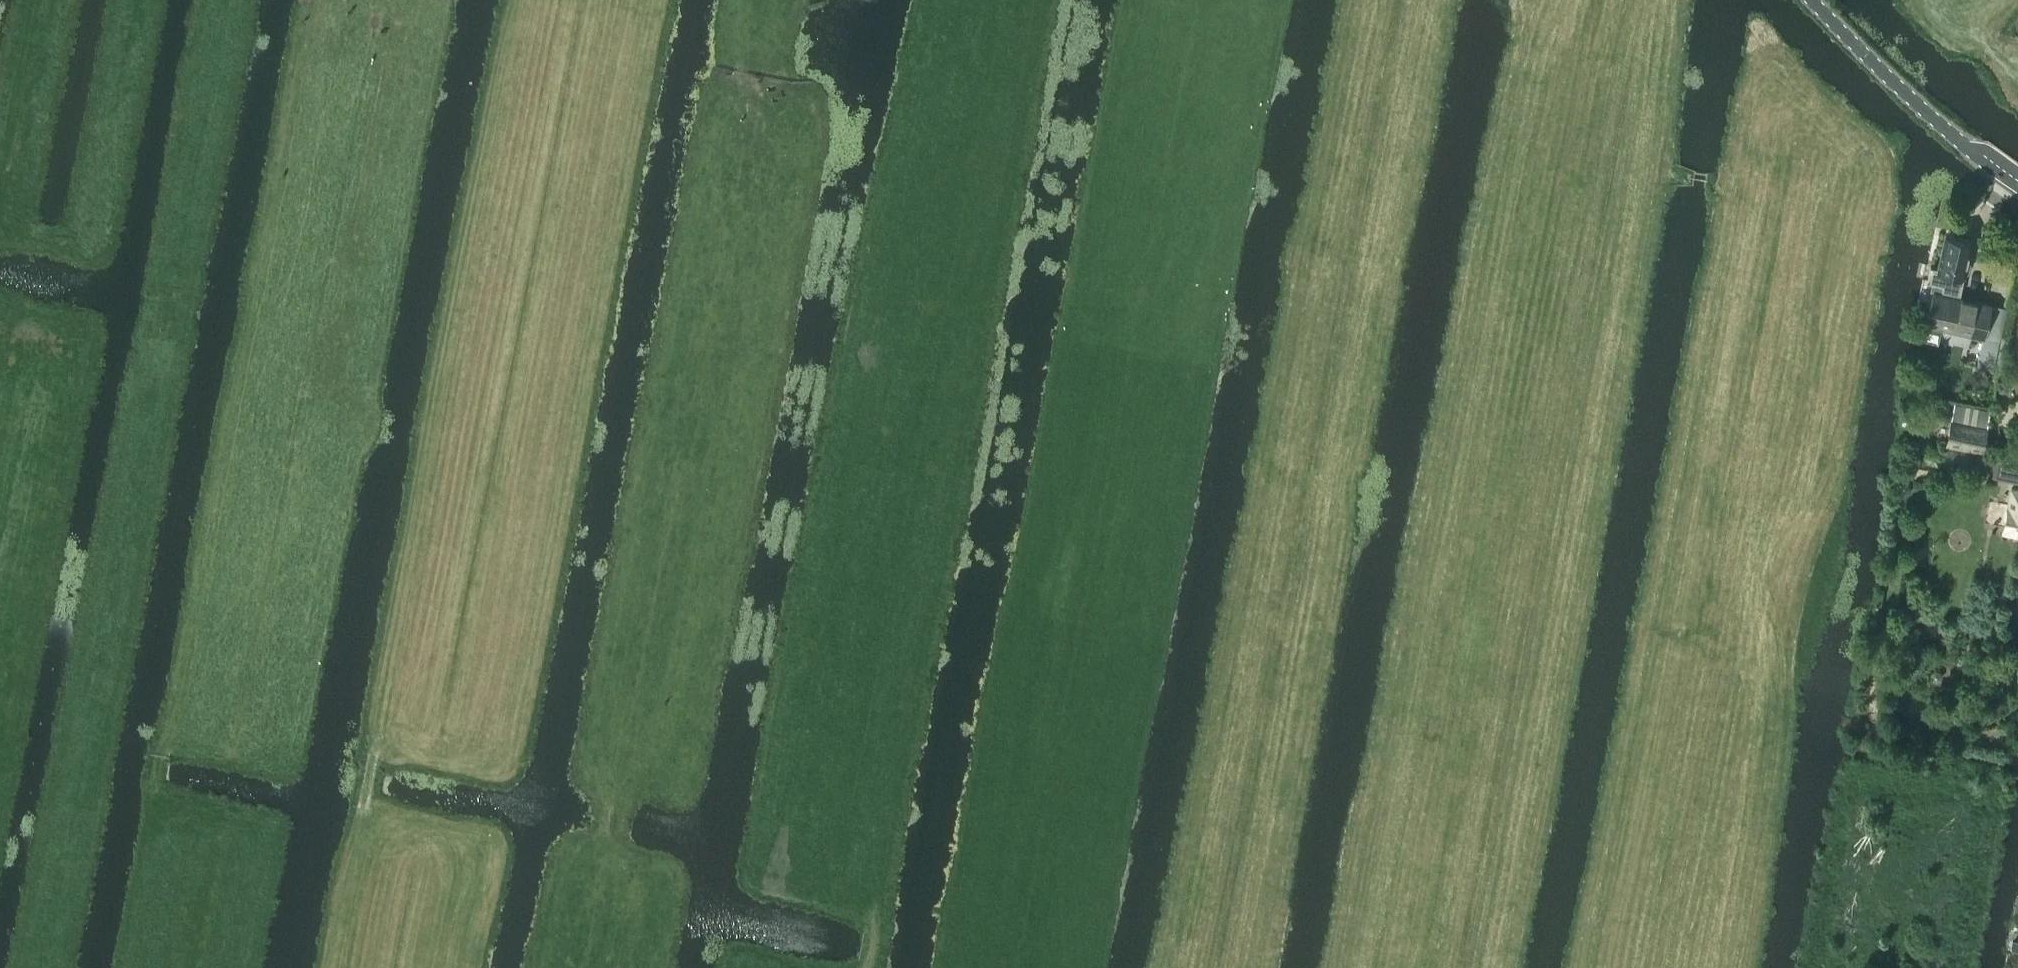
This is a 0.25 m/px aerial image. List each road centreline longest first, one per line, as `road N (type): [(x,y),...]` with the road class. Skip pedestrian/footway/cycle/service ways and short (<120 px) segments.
road 1 (tertiary): [(2017,185),(1921,109),(1811,0)]

